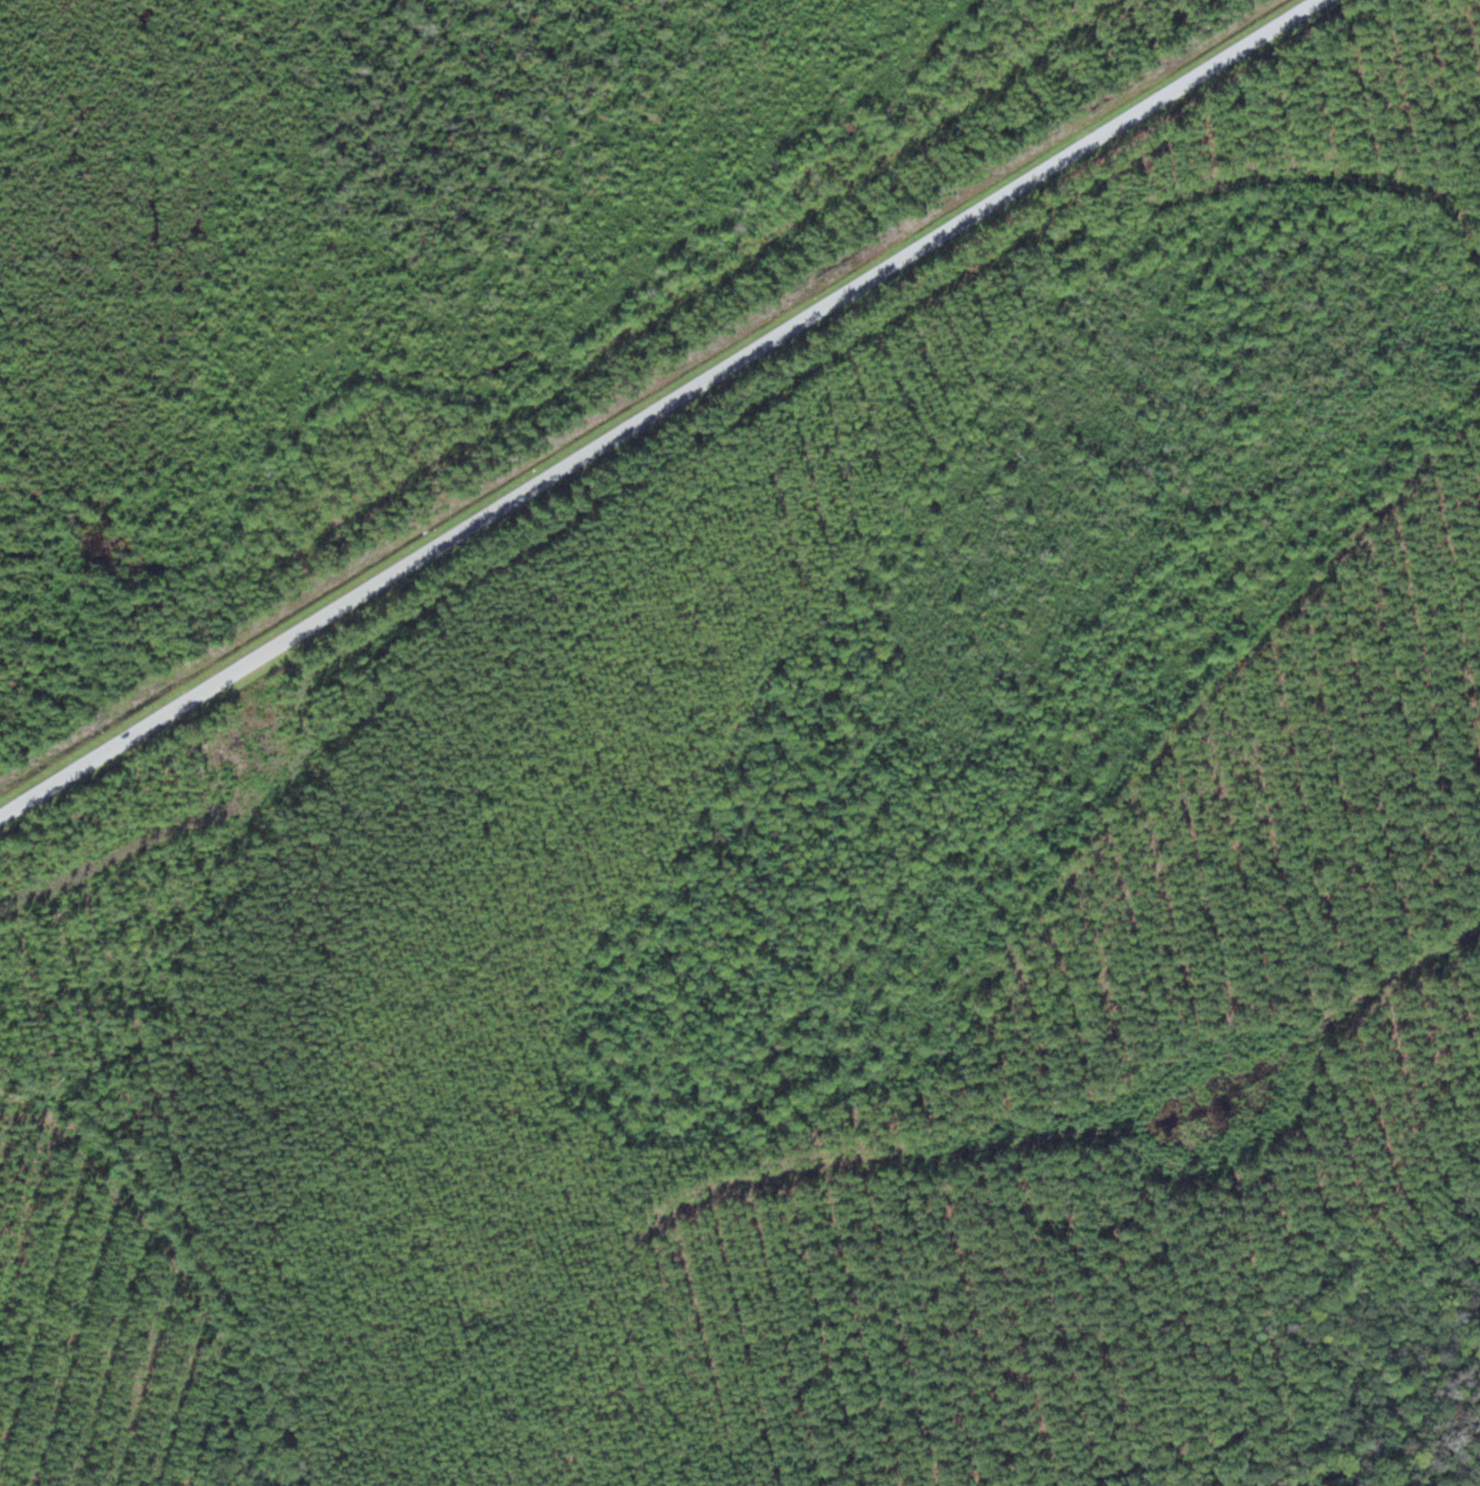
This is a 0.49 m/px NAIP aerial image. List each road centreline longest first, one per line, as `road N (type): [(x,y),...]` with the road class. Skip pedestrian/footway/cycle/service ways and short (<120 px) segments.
road 1 (secondary): [(0,809),(1294,0)]

